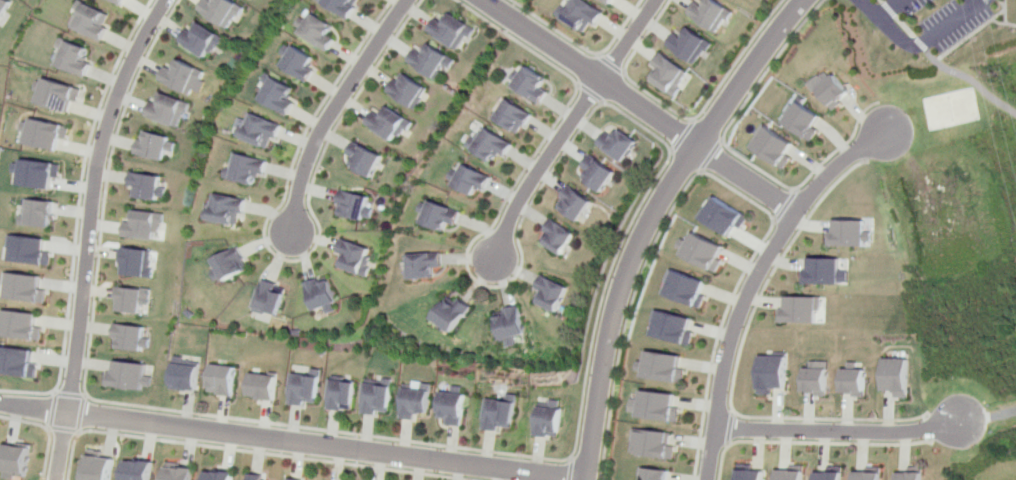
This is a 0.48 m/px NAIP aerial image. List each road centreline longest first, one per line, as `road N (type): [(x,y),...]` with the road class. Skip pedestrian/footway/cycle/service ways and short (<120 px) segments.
road 1 (residential): [(578,479),(0,403)]
road 2 (residential): [(805,0),(647,224),(616,301),(585,479)]
road 3 (residential): [(165,0),(104,136),(57,479)]
road 4 (residential): [(491,260),(521,195),(654,0)]
road 5 (residential): [(293,230),(320,130),(410,0)]
road 6 (residential): [(696,145),(483,0)]
road 7 (residential): [(714,428),(910,433),(966,424)]
road 8 (residential): [(714,428),(731,330),(794,214)]
road 9 (residential): [(794,214),(832,169),(894,130)]

